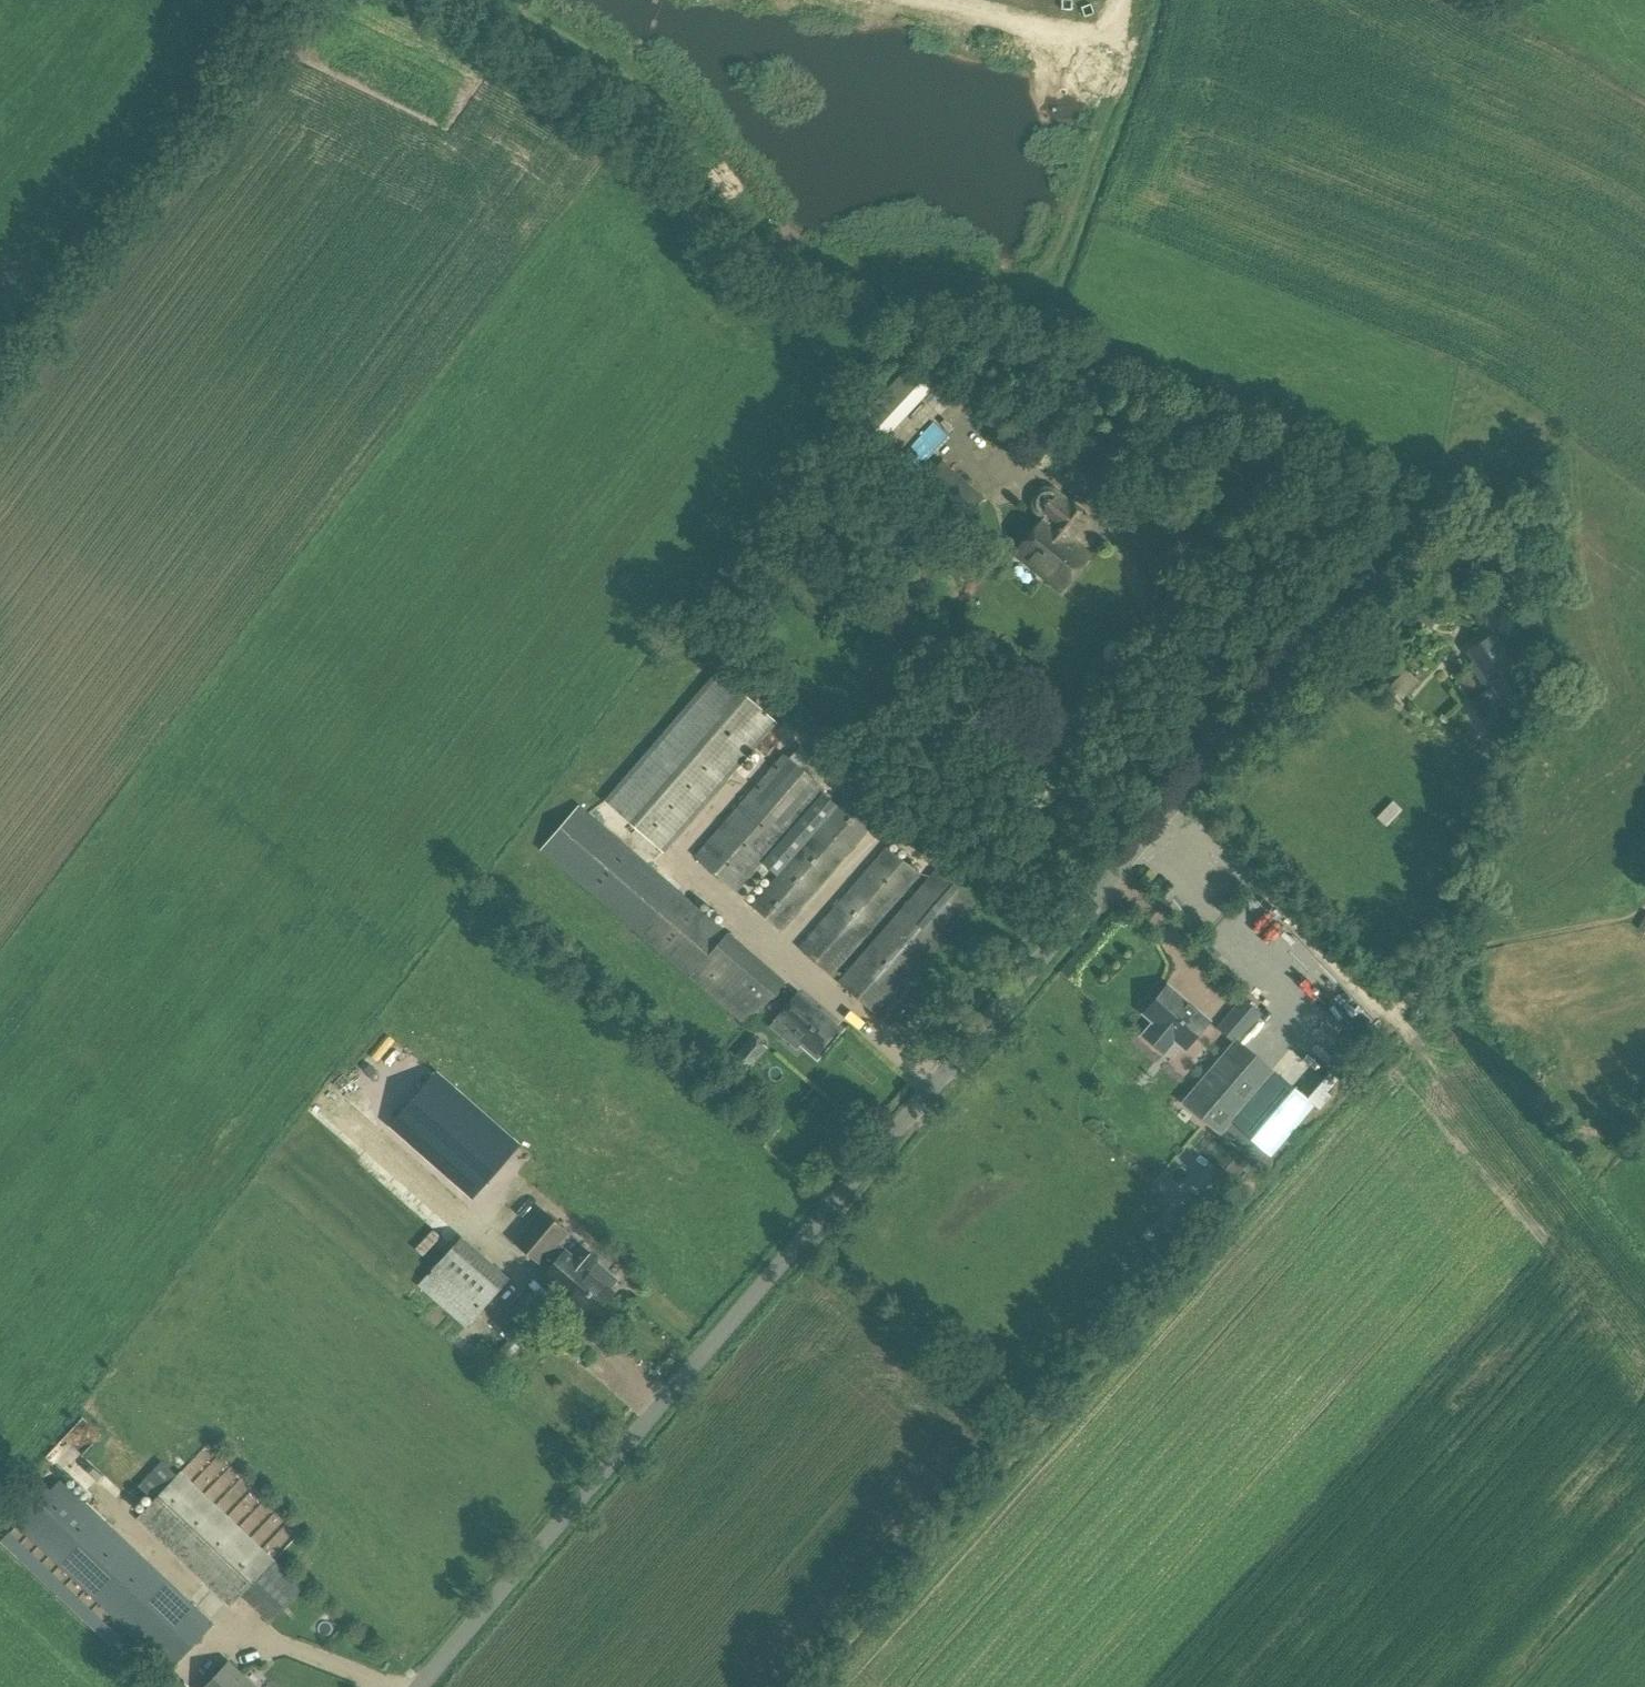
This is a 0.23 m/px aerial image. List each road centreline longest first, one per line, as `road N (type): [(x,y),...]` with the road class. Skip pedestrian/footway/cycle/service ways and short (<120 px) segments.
road 1 (unclassified): [(423,1686),(1424,510),(1447,468)]
road 2 (track): [(1565,1317),(1465,1150),(1406,1029),(1180,797)]
road 3 (track): [(1635,915),(1491,938),(1572,761)]
road 4 (residential): [(948,0),(1113,43),(1119,0)]
road 5 (track): [(1491,938),(1448,954),(1392,1015)]

